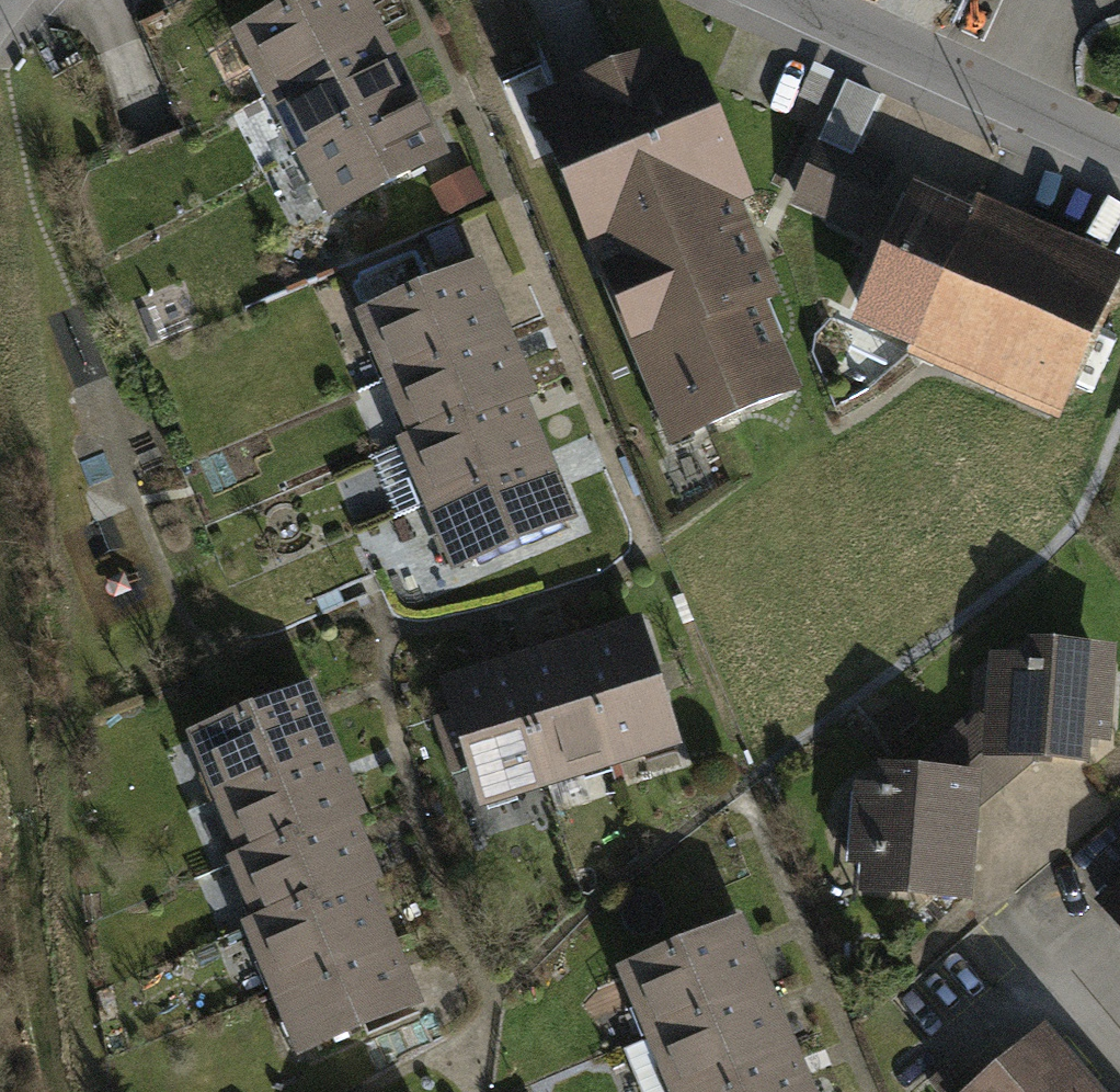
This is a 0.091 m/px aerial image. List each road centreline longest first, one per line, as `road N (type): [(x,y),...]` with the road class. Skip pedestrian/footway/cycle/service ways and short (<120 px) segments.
road 1 (residential): [(793,0),(1119,157)]

